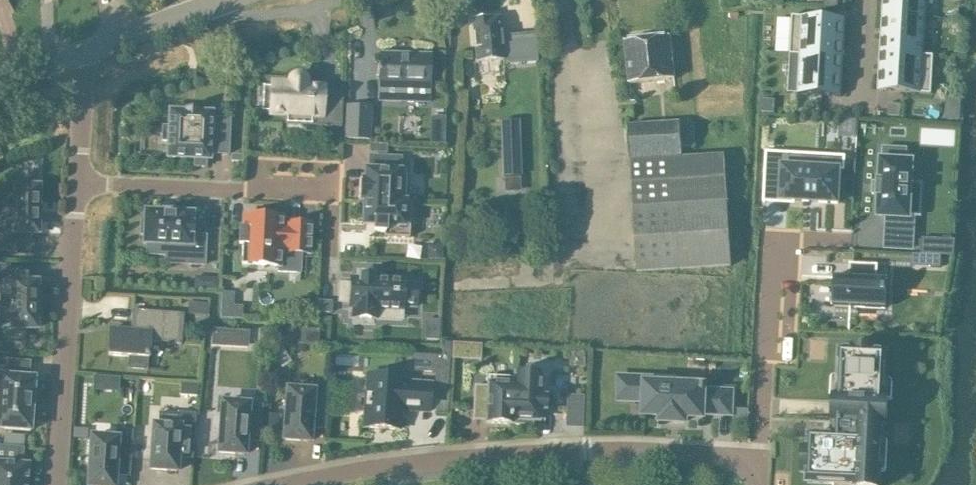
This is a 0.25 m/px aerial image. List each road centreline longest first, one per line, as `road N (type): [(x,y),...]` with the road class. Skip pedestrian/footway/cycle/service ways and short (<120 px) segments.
road 1 (residential): [(757,484),(759,455),(586,448),(372,468),(284,484)]
road 2 (residential): [(56,484),(77,183)]
road 3 (residential): [(77,183),(331,194)]
road 4 (unclassified): [(87,51),(229,0)]
road 5 (residential): [(77,183),(87,51)]

